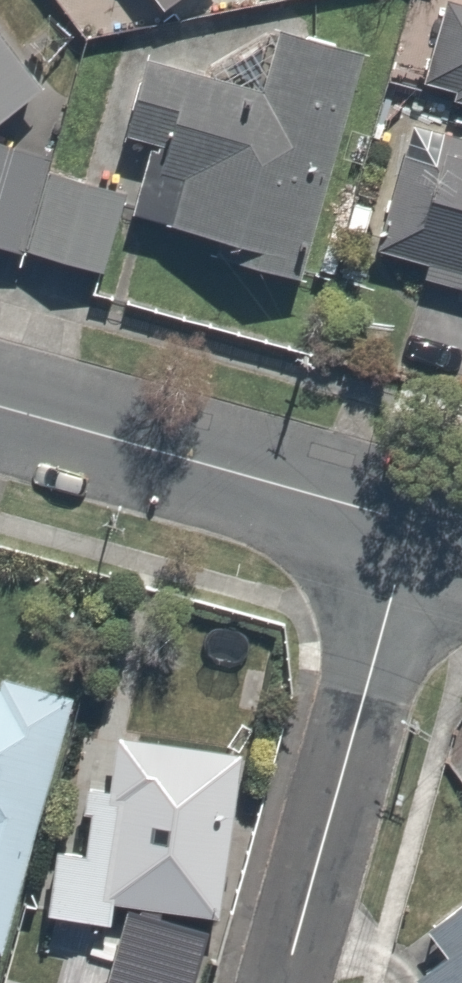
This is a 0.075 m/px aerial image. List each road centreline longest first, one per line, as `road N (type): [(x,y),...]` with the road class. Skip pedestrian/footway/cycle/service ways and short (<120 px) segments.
road 1 (residential): [(289,982),(411,525)]
road 2 (residential): [(0,411),(411,525)]

